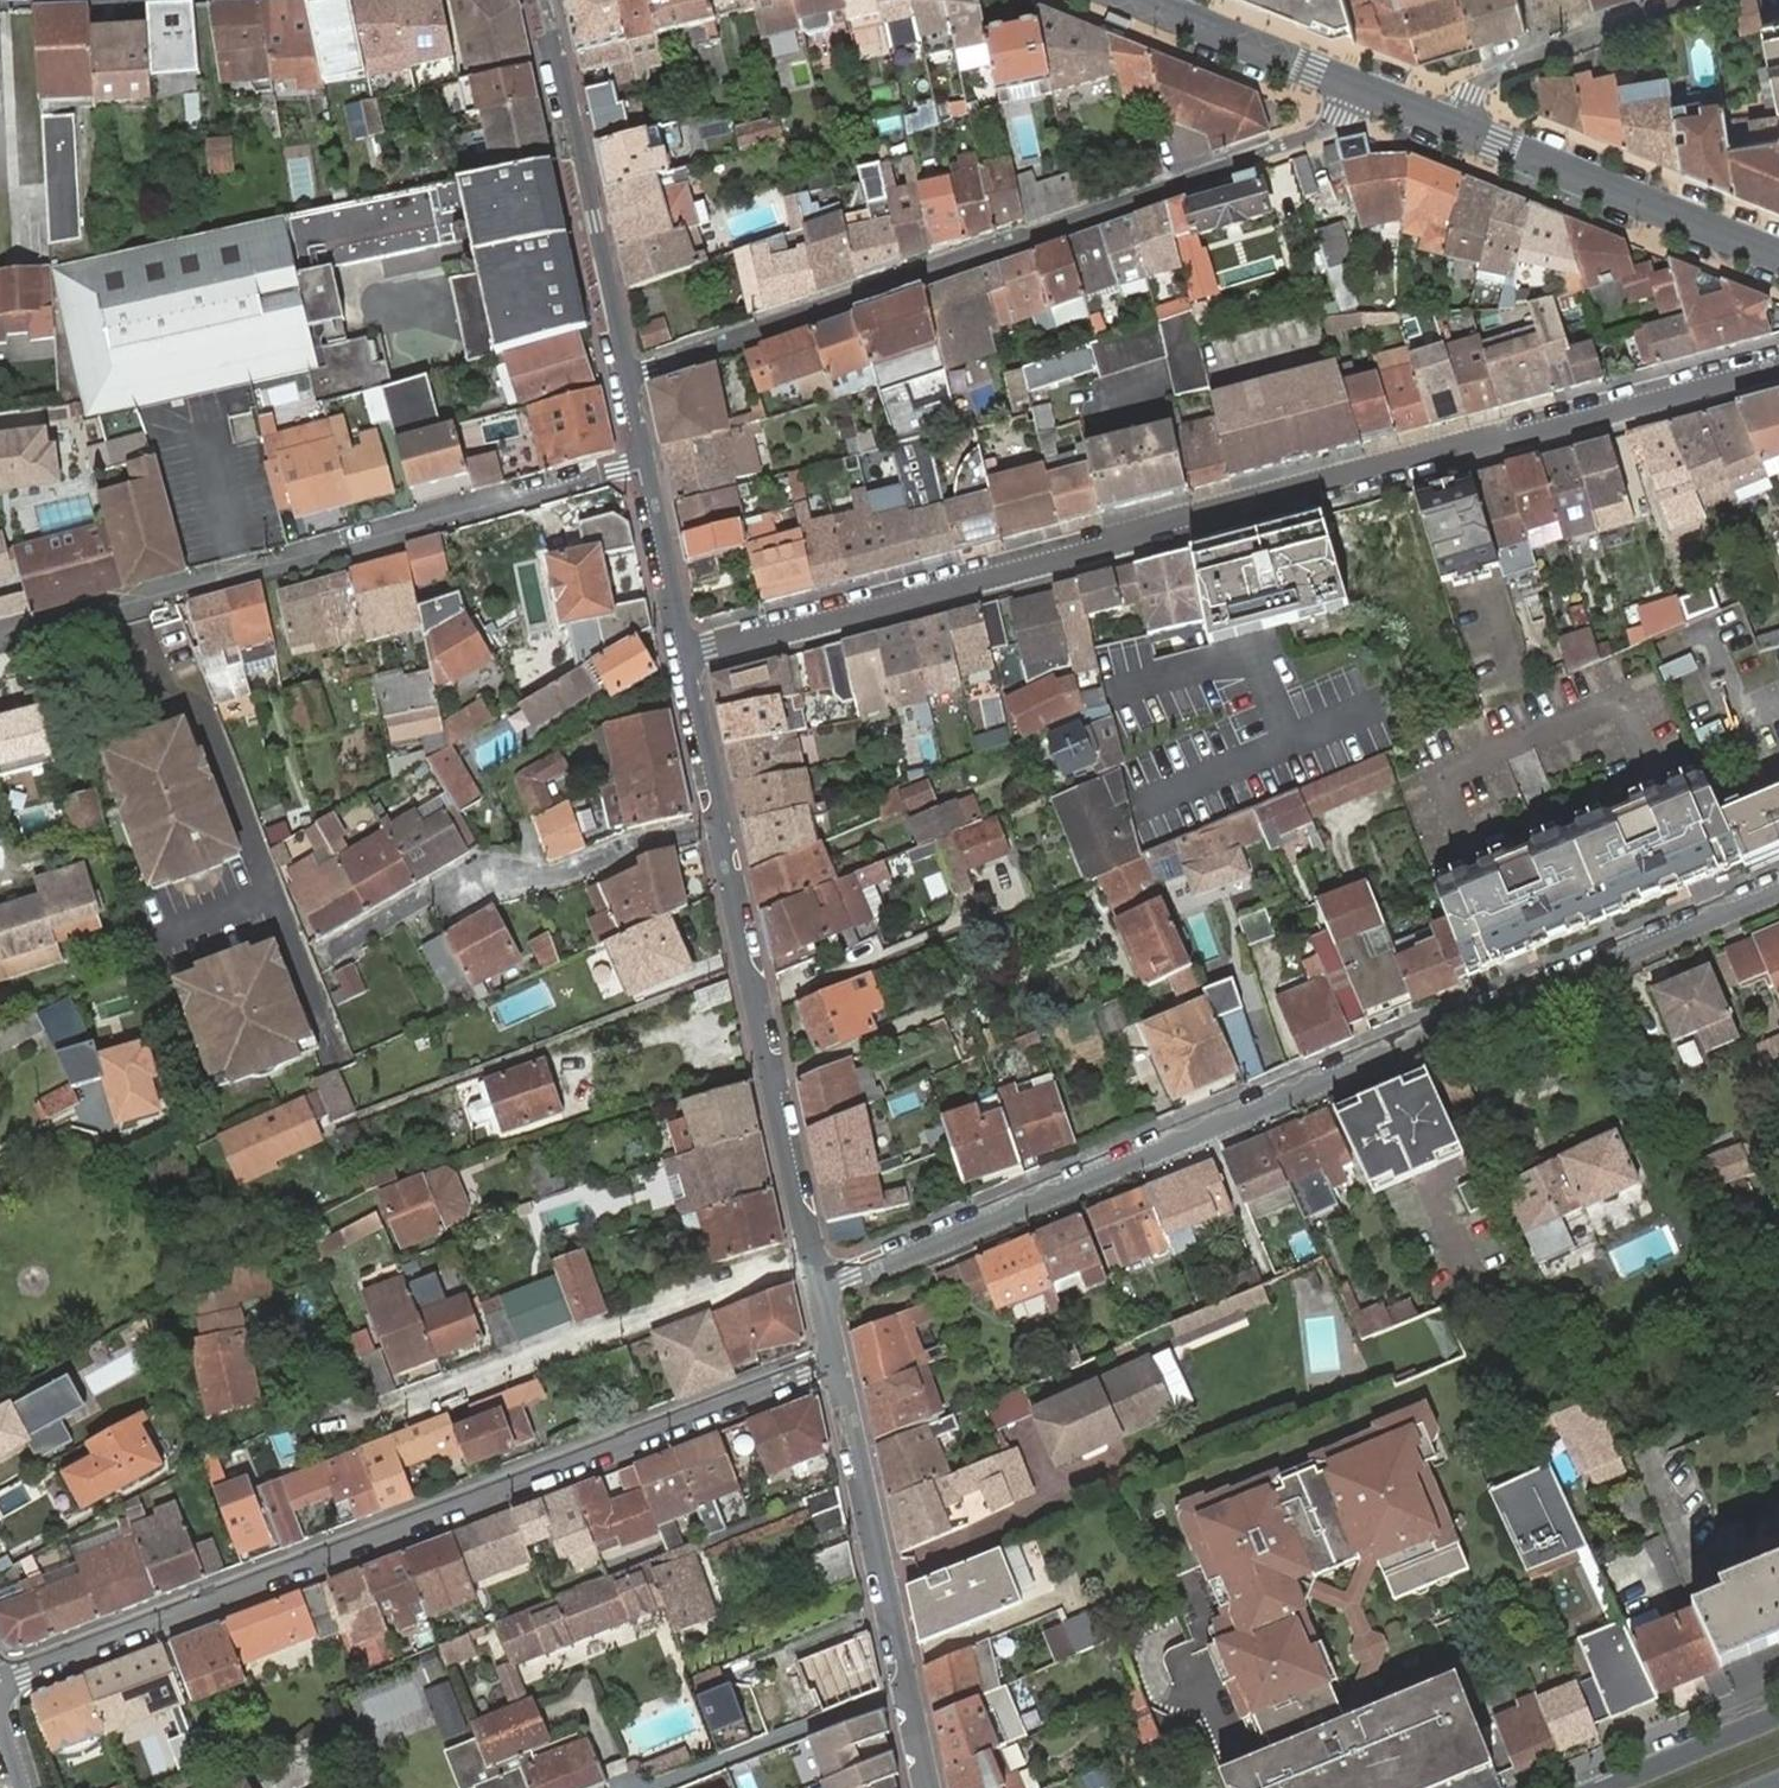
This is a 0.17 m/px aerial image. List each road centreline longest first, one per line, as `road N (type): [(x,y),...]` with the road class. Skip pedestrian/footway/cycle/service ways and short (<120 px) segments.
road 1 (residential): [(687,653),(1778,365)]
road 2 (residential): [(1778,891),(878,1267),(820,1282)]
road 3 (residential): [(837,1365),(0,1685)]
road 4 (residential): [(627,374),(1229,168),(1323,130),(1340,117),(1353,87)]
road 5 (residential): [(645,463),(0,636)]
road 6 (residential): [(815,1258),(356,1432)]
road 7 (residential): [(724,823),(815,1258)]
road 8 (residential): [(837,1365),(930,1787)]
road 9 (residential): [(724,823),(558,874),(479,871),(339,949)]
road 10 (residential): [(548,0),(627,374)]
road 11 (tertiary): [(1778,258),(1457,128)]
road 12 (residential): [(1457,128),(1472,94),(1501,71),(1683,0)]
road 13 (tertiary): [(1353,87),(1137,0)]
road 14 (residential): [(645,463),(687,653)]
road 15 (secondary): [(1778,1714),(1600,1787)]
road 16 (residential): [(687,653),(724,823)]

